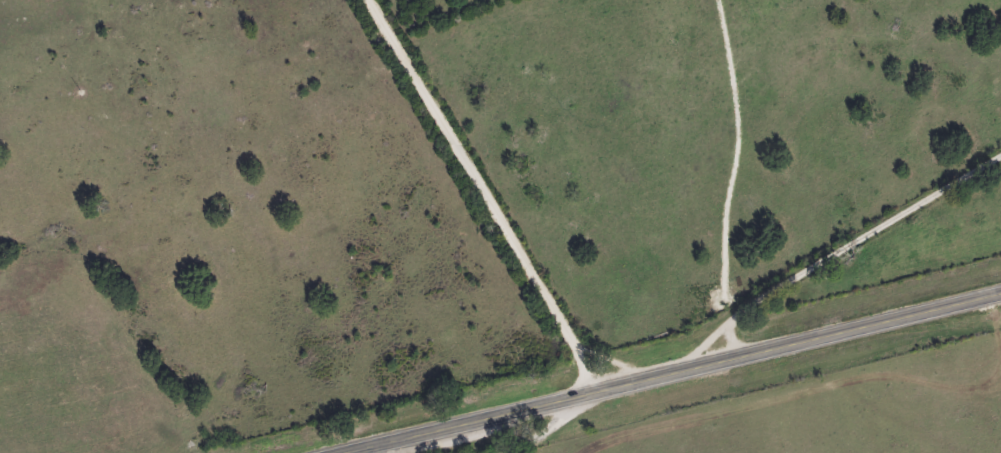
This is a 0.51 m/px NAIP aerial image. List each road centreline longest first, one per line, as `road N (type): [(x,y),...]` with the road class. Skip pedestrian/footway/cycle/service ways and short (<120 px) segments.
road 1 (primary): [(341,452),(1000,293)]
road 2 (residential): [(588,394),(352,0)]

